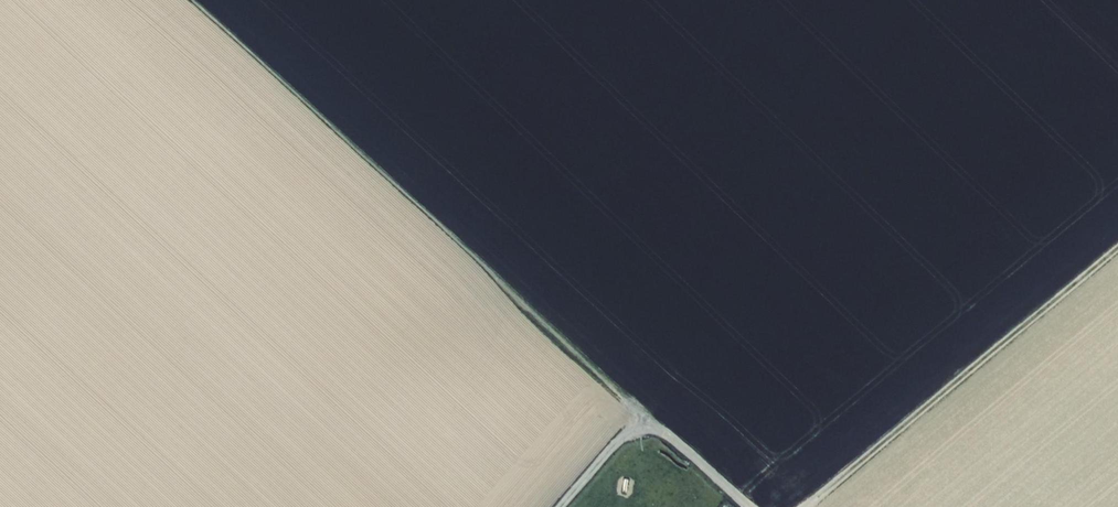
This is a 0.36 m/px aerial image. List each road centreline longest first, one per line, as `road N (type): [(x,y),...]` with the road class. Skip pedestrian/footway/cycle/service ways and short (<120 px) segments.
road 1 (track): [(809,506),(1117,251)]
road 2 (track): [(643,422),(748,506)]

